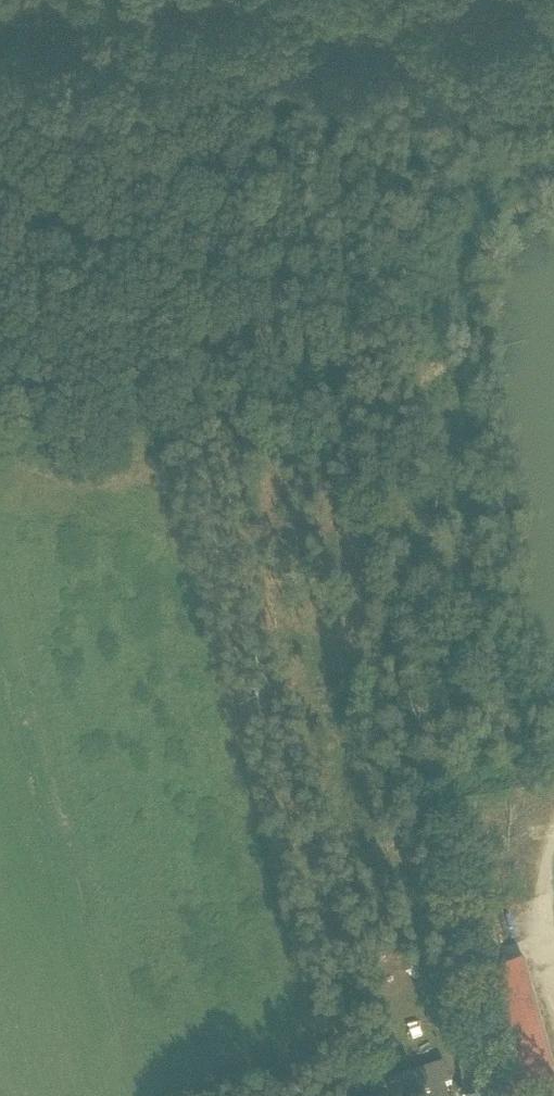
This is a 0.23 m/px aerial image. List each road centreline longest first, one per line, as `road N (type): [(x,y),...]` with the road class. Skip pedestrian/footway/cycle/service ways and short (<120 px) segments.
road 1 (unclassified): [(553,19),(0,13)]

